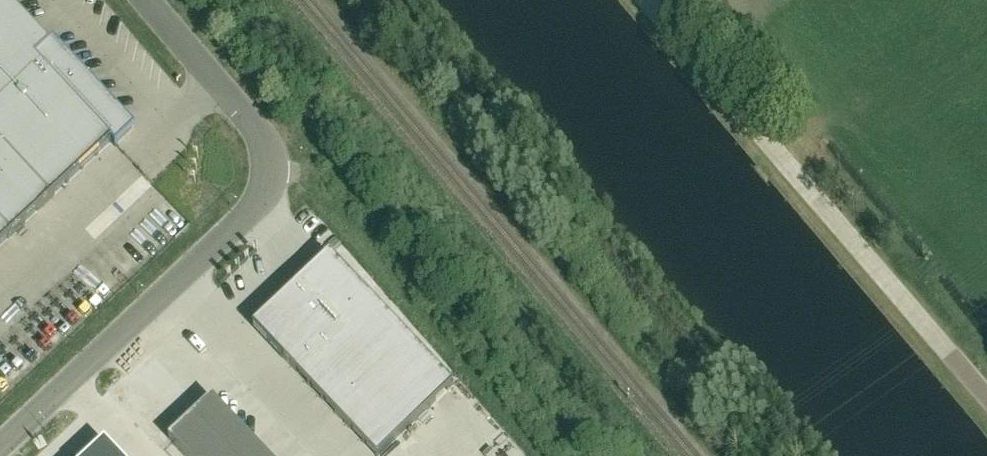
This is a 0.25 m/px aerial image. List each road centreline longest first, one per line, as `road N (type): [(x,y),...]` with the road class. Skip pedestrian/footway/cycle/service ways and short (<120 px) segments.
road 1 (unclassified): [(0,444),(262,196),(270,156),(255,118),(151,0)]
road 2 (unclassified): [(986,396),(652,0)]

